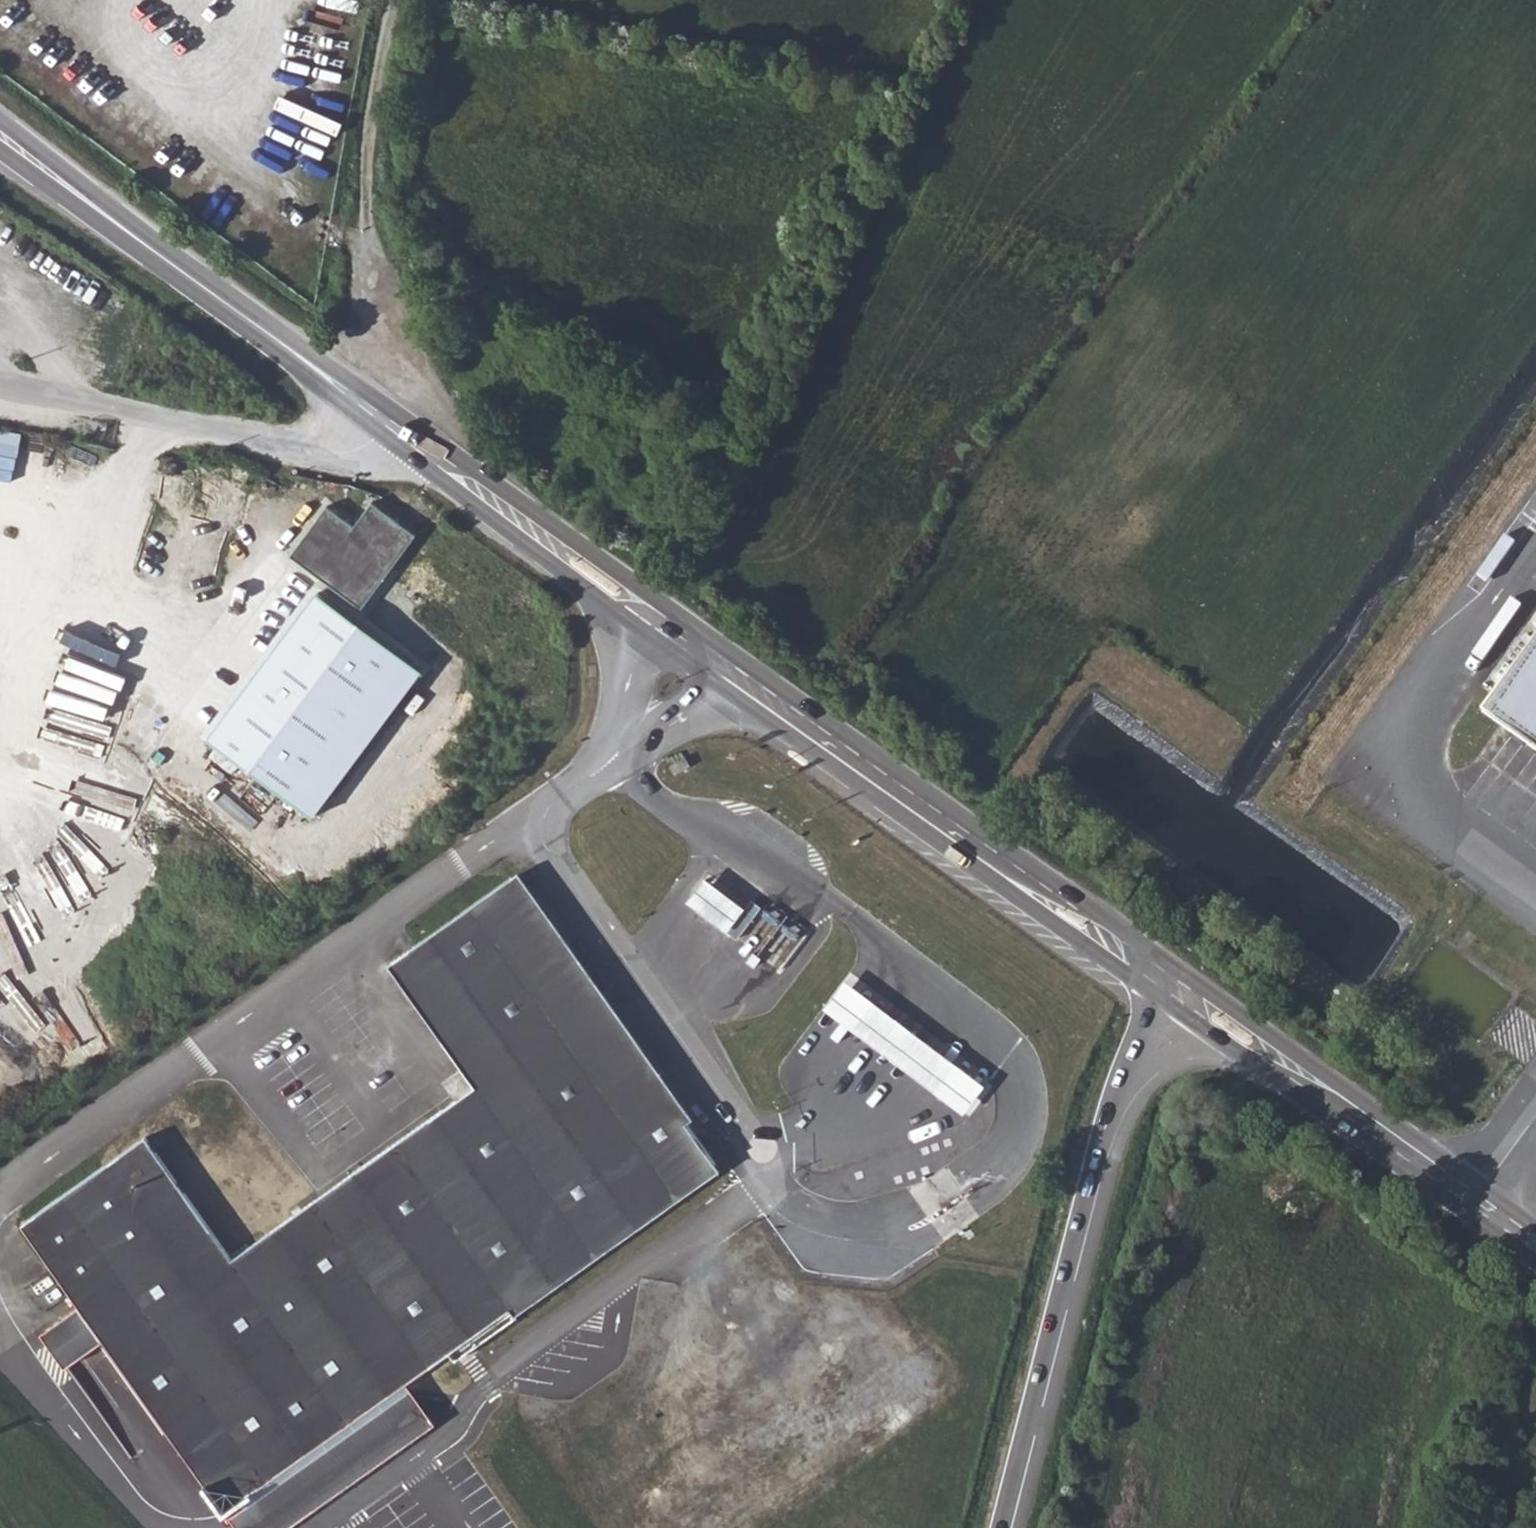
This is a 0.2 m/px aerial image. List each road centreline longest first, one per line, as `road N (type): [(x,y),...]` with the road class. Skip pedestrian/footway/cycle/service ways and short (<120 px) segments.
road 1 (secondary): [(47,170),(397,439),(1163,986)]
road 2 (trunk): [(1005,1527),(1110,1123),(1163,986)]
road 3 (secondary): [(1163,986),(1535,1249)]
road 4 (track): [(397,439),(375,325),(370,167),(402,0)]

